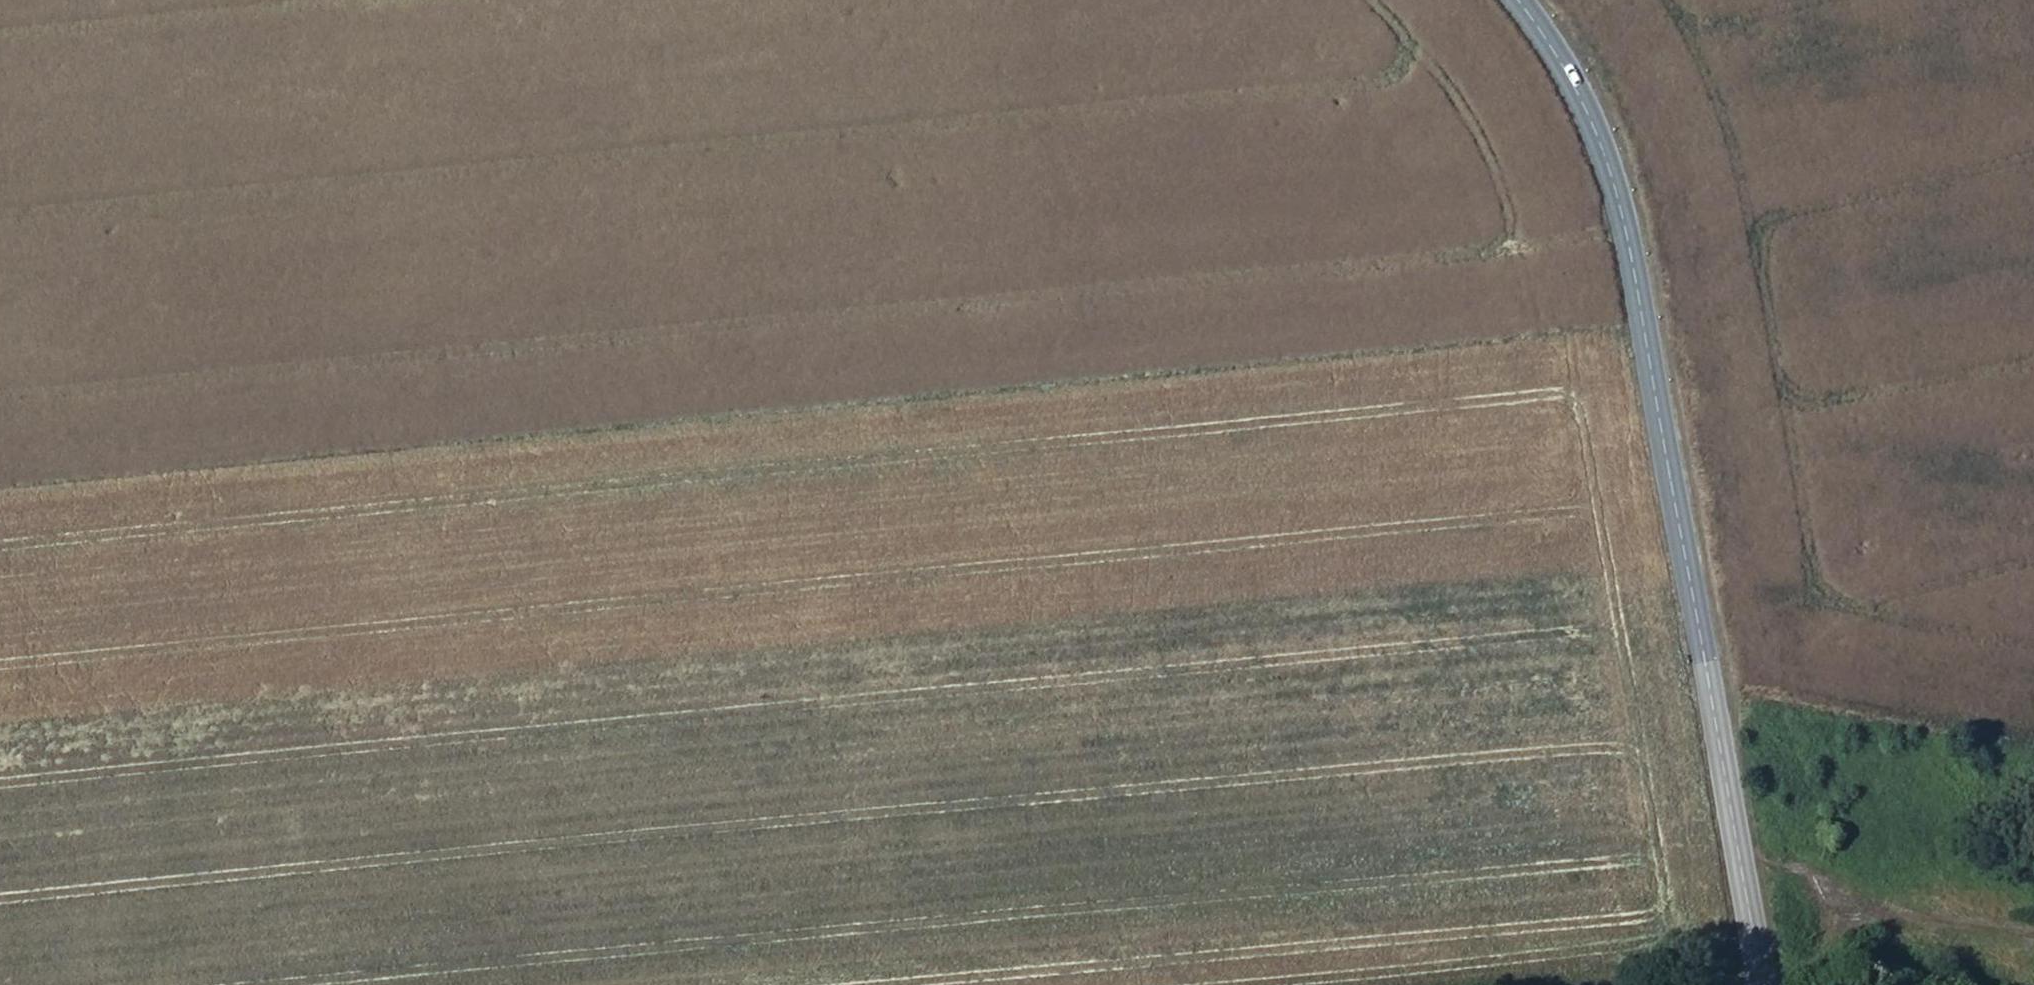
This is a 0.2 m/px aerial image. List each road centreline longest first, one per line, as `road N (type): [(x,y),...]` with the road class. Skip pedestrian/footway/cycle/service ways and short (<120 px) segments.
road 1 (tertiary): [(1747,984),(1705,667),(1600,146),(1514,0)]

